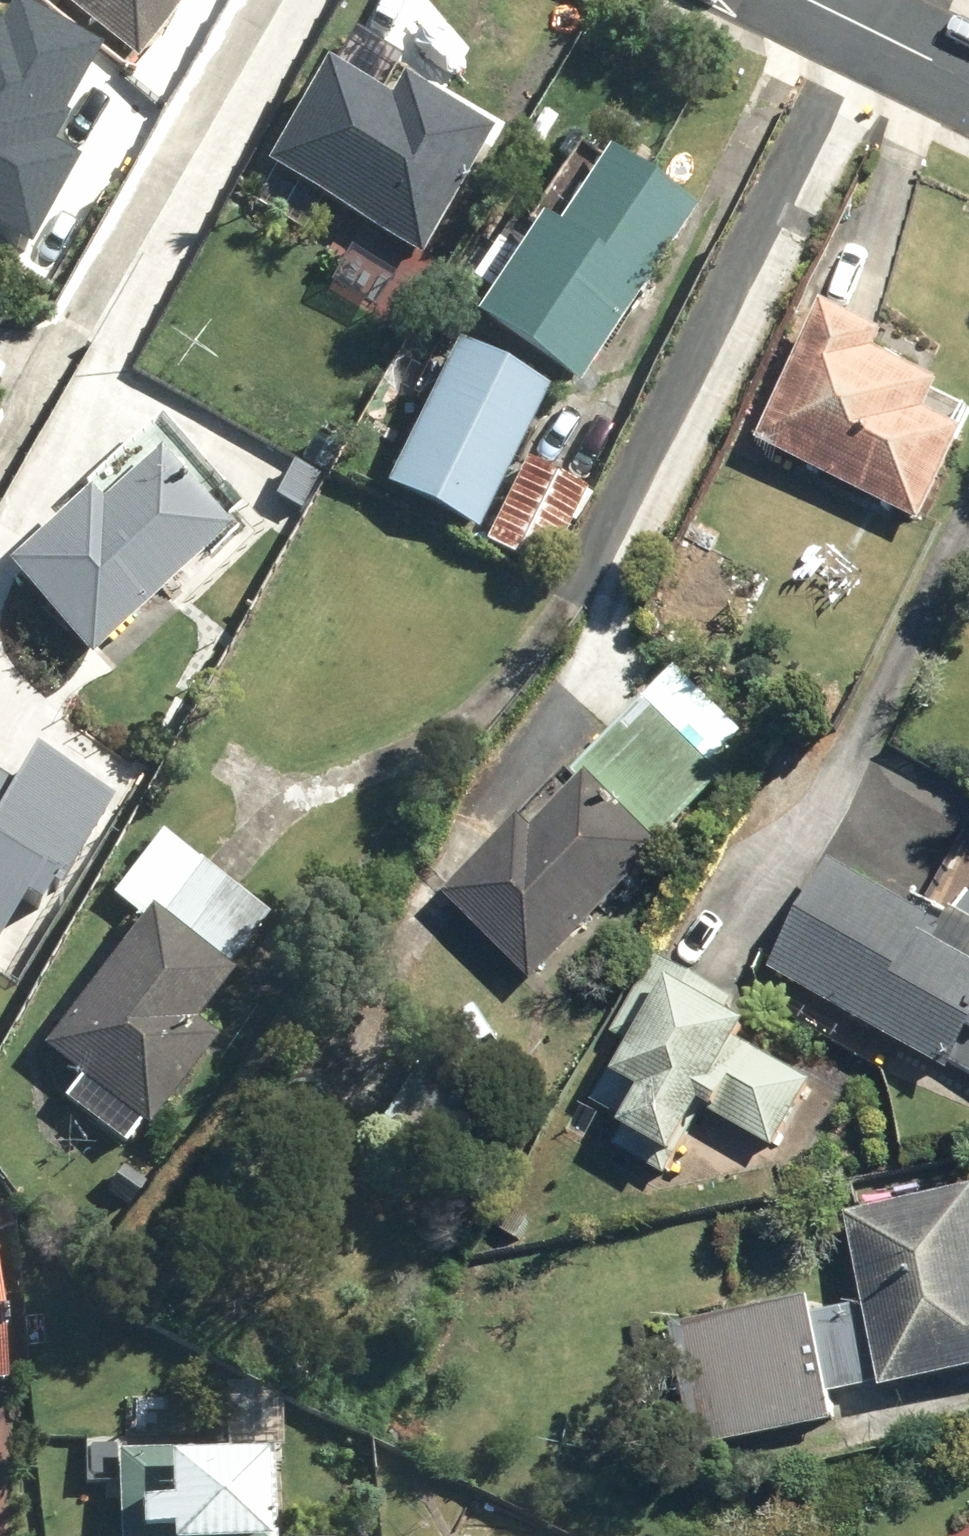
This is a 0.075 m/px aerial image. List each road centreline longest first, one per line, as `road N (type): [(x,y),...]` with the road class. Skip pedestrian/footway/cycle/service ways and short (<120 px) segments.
road 1 (residential): [(804,0),(968,84)]

